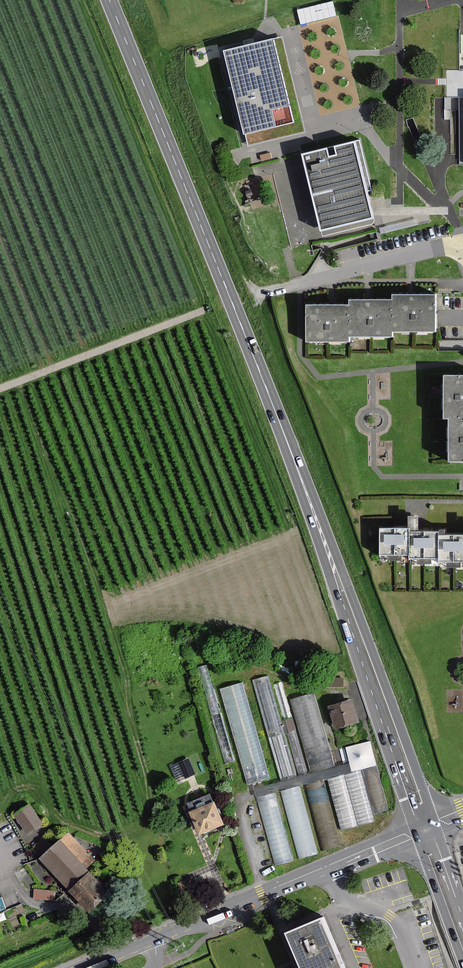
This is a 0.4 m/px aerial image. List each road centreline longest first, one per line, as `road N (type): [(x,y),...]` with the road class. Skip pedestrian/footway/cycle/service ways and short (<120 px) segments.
road 1 (primary): [(109,0),(307,495)]
road 2 (primary): [(307,495),(418,831)]
road 3 (primary): [(434,825),(307,495)]
road 4 (track): [(0,391),(197,316)]
road 5 (residential): [(258,296),(462,244)]
road 6 (tertiary): [(152,939),(325,870)]
road 7 (residential): [(416,967),(394,921),(340,895),(325,870)]
road 8 (primary): [(418,831),(462,962)]

